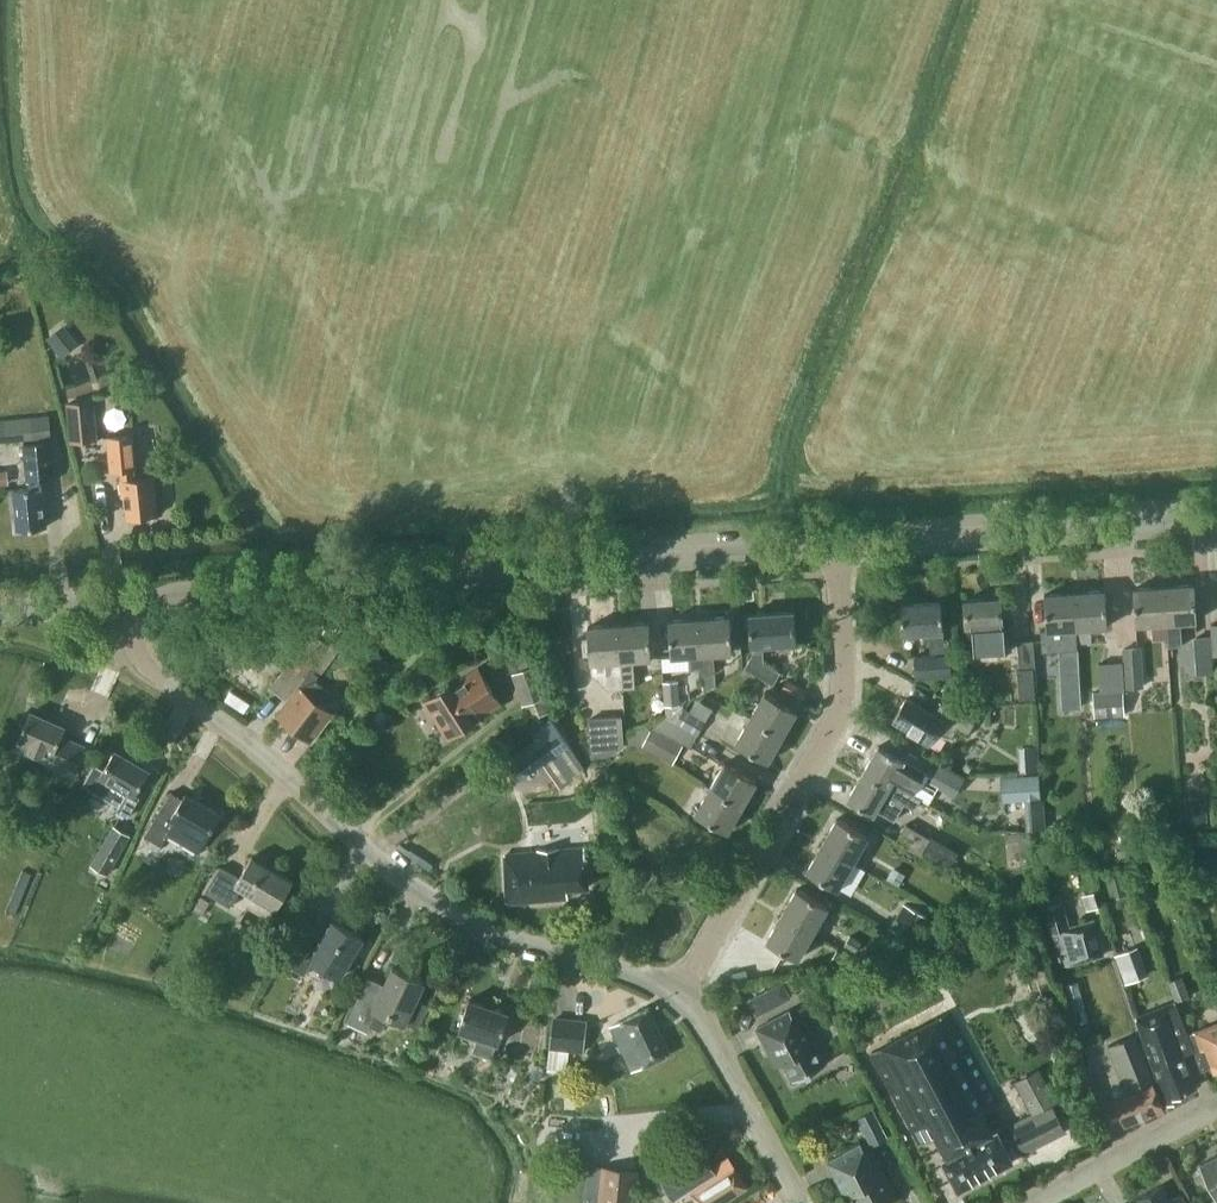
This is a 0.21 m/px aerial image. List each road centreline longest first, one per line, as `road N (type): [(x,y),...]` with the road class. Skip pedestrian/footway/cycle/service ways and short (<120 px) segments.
road 1 (tertiary): [(132,617),(193,593),(785,552),(836,559)]
road 2 (residential): [(678,993),(451,912),(399,877),(245,736),(162,681),(139,657),(132,617)]
road 3 (residential): [(678,993),(836,718),(842,678),(836,559)]
road 4 (tertiary): [(836,559),(882,545),(1216,522)]
road 5 (residential): [(796,1202),(678,993)]
road 6 (residential): [(1216,1106),(1034,1202)]
road 7 (tertiary): [(132,617),(98,602),(0,612)]

